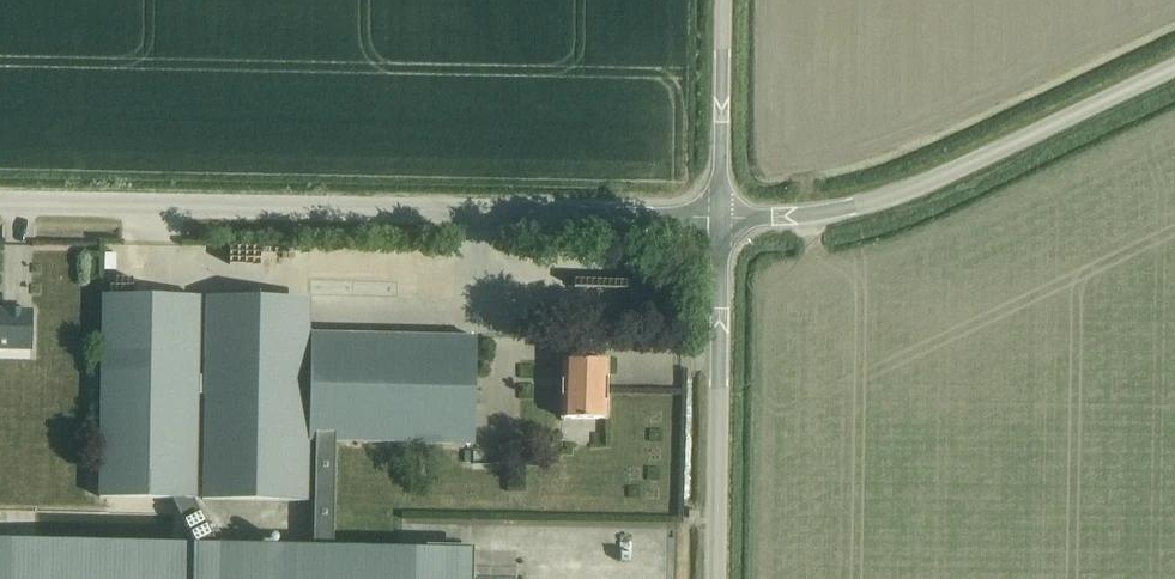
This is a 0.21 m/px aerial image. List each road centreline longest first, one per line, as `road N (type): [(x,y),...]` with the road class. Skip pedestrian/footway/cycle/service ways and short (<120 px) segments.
road 1 (unclassified): [(0,207),(724,219)]
road 2 (unclassified): [(724,219),(830,213),(908,192),(1174,69)]
road 3 (unclassified): [(719,578),(724,219)]
road 4 (unclassified): [(724,219),(728,0)]

